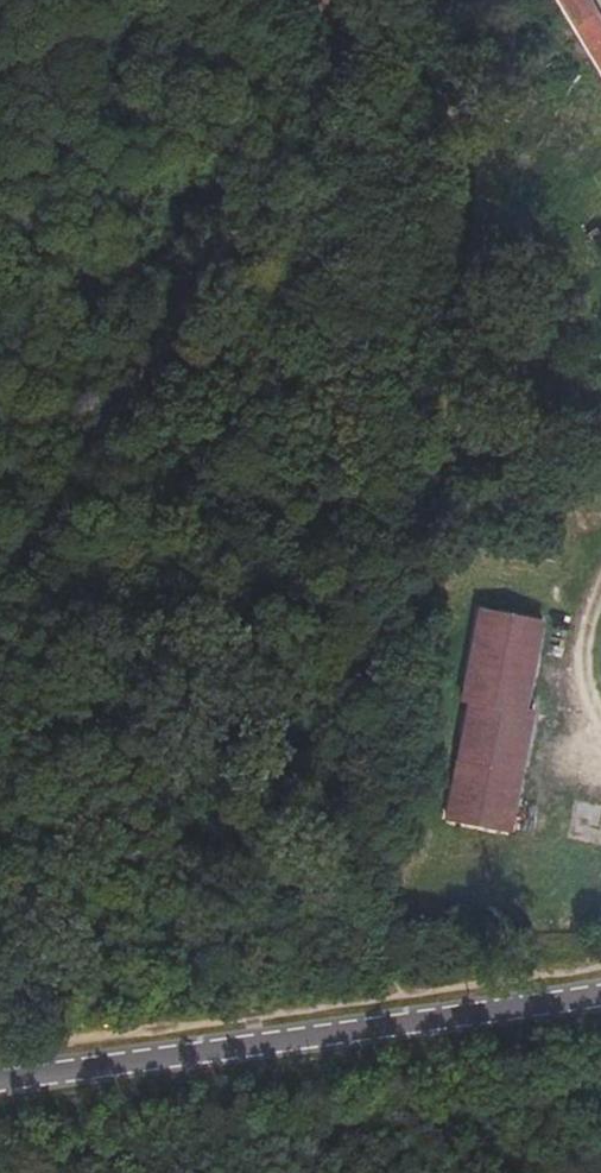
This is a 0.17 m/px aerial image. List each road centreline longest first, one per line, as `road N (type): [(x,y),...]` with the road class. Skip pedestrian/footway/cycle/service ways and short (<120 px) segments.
road 1 (track): [(0,583),(353,20)]
road 2 (unclassified): [(0,1080),(600,996)]

